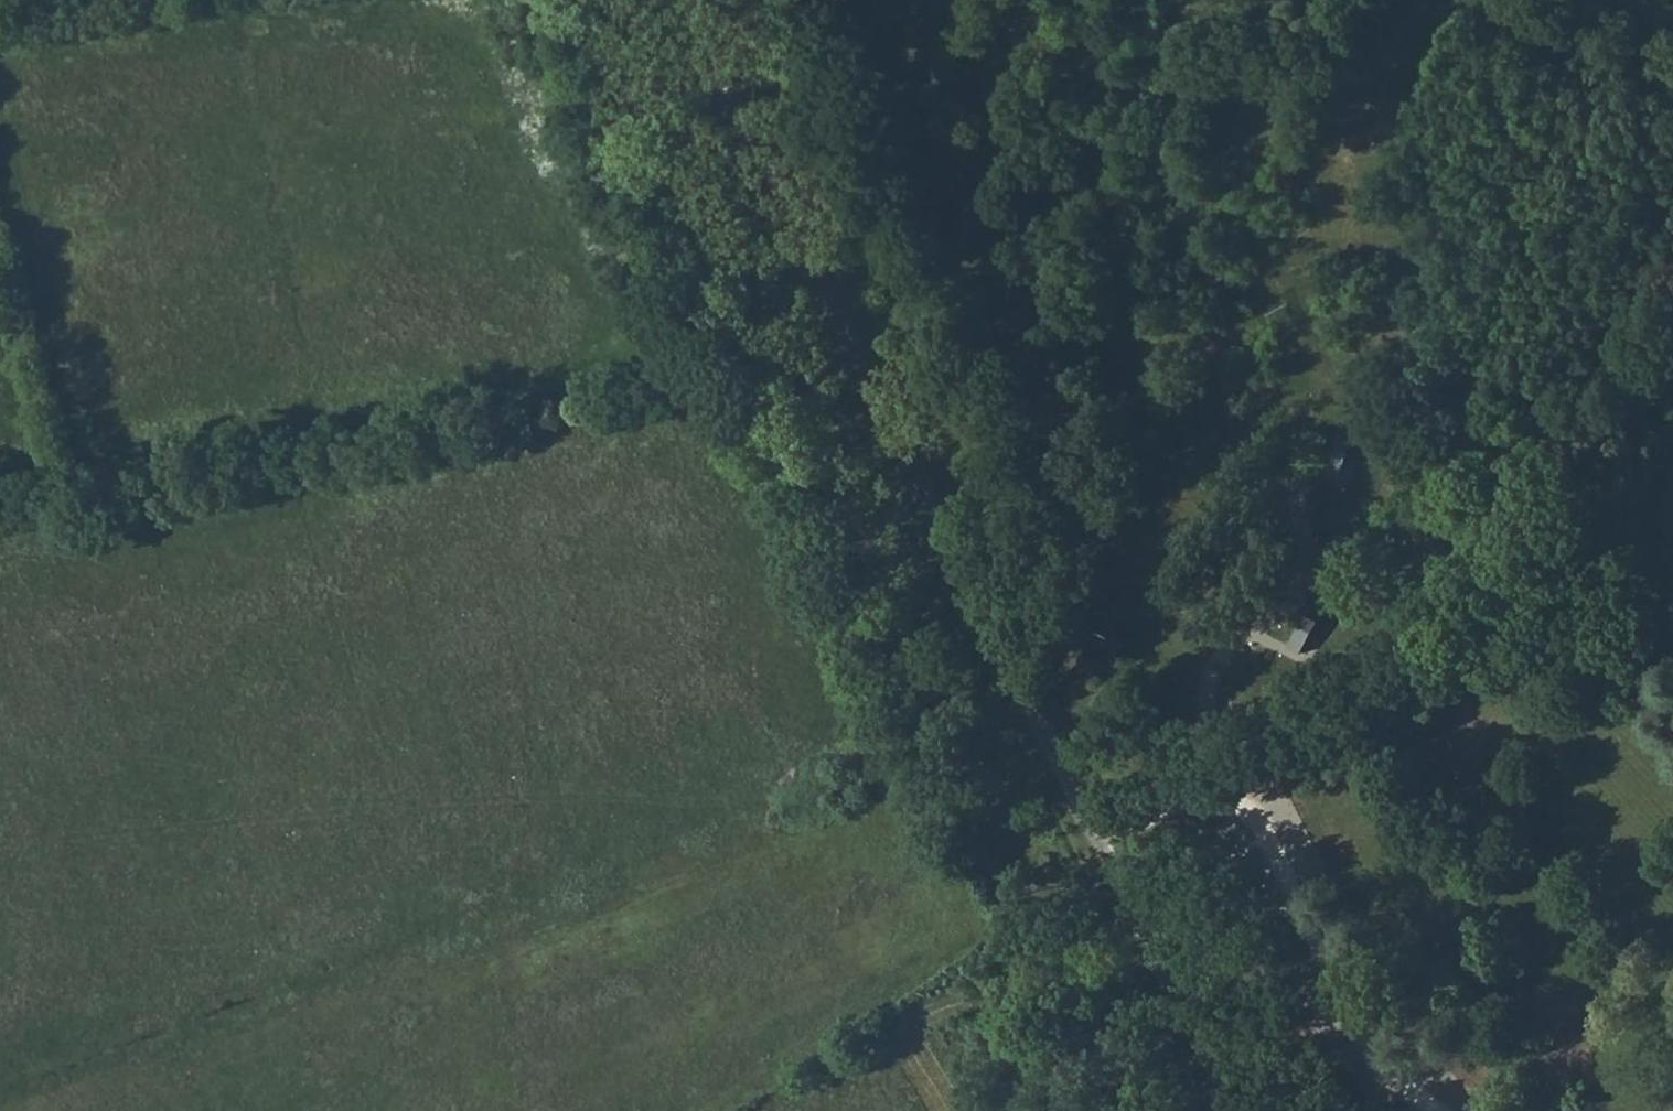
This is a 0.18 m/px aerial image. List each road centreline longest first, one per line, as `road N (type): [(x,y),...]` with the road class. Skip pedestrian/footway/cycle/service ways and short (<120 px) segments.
road 1 (residential): [(679,0),(1093,832)]
road 2 (residential): [(1093,832),(1179,803),(1236,803),(1261,827),(1317,969),(1432,1110)]
road 3 (residential): [(1221,1110),(1093,832)]

